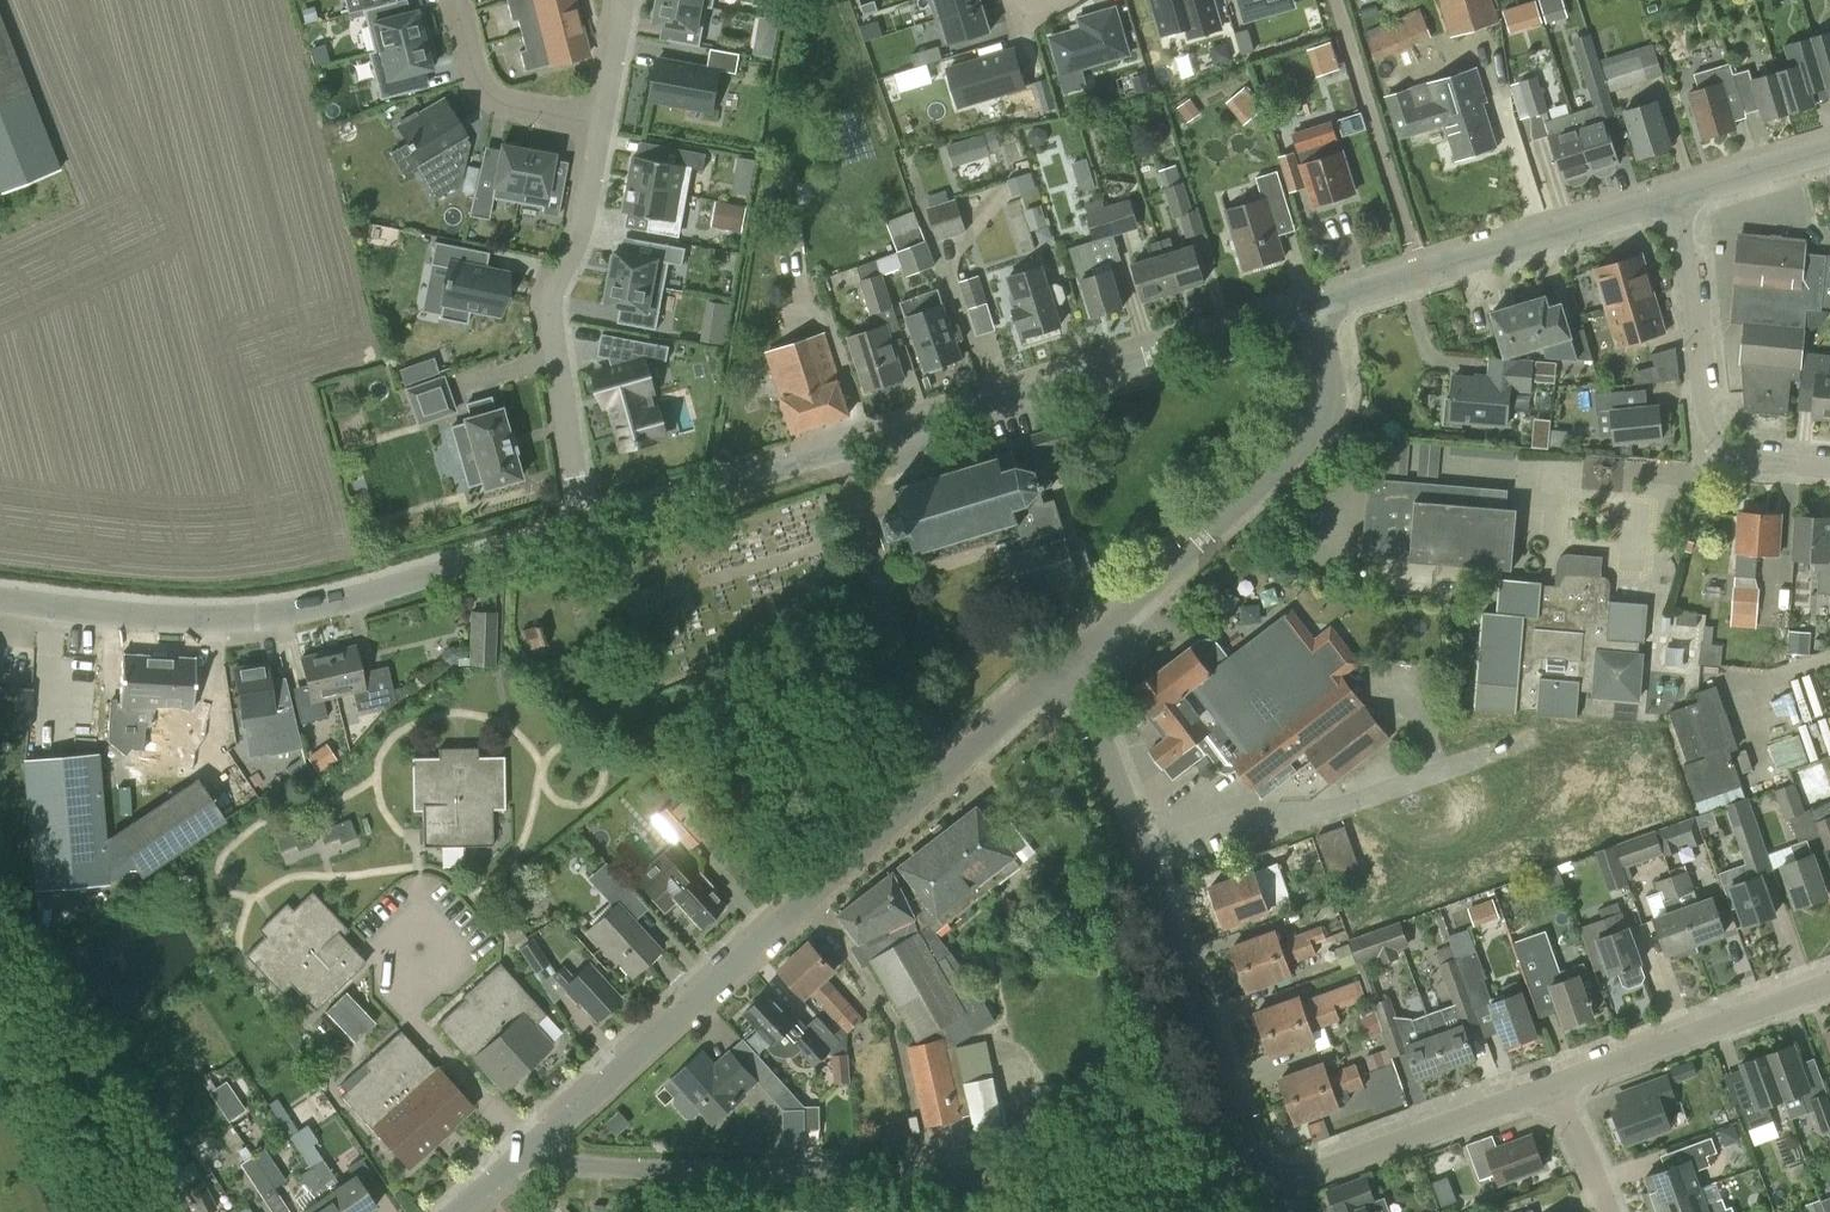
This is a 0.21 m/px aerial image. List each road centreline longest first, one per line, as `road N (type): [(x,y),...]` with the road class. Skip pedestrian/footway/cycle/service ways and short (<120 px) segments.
road 1 (tertiary): [(585,530),(1312,306)]
road 2 (residential): [(1271,1183),(566,1166),(535,1150)]
road 3 (unclassified): [(535,1150),(1067,664)]
road 4 (tertiary): [(0,599),(149,620),(266,613),(363,595),(585,530)]
road 5 (unclassified): [(1271,1183),(1067,664)]
road 6 (unclassified): [(1067,664),(1330,419),(1333,389),(1312,306)]
road 7 (residential): [(585,530),(549,306),(589,199),(603,119)]
road 8 (tertiary): [(1312,306),(1681,196)]
road 9 (residential): [(1681,196),(1703,415),(1718,439),(1748,458),(1829,466)]
road 10 (residential): [(1553,1085),(1271,1183)]
road 11 (residential): [(1829,983),(1553,1085)]
road 12 (residential): [(603,119),(502,99),(476,70),(459,0)]
road 13 (unclassified): [(75,1211),(0,1013)]
road 14 (tertiary): [(1681,196),(1829,151)]
road 15 (residential): [(1611,1211),(1553,1085)]
road 16 (residential): [(603,119),(623,0)]

